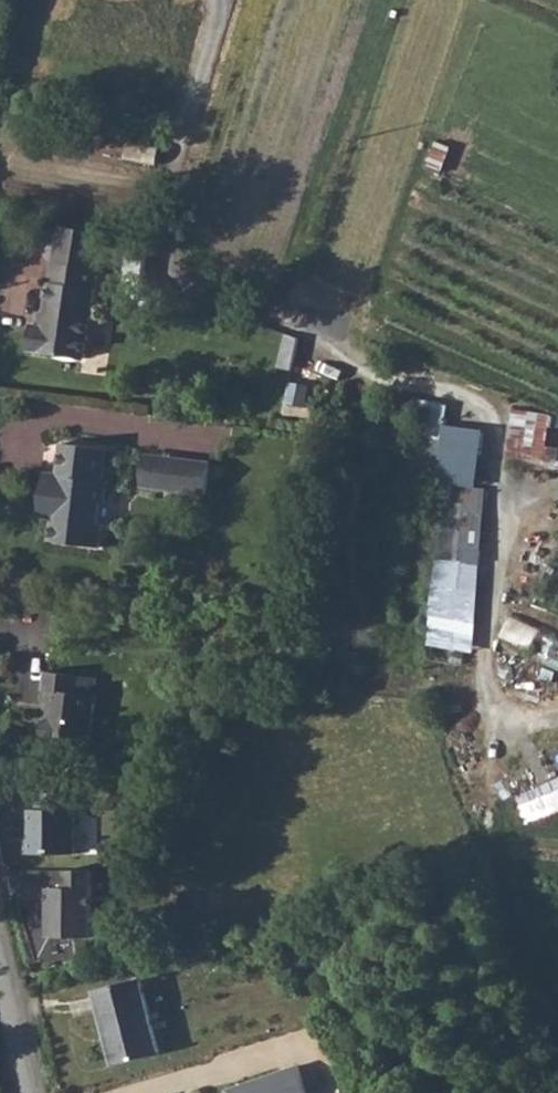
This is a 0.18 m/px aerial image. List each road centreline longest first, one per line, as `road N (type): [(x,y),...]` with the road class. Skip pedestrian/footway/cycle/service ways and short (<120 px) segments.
road 1 (tertiary): [(0,948),(32,1092)]

